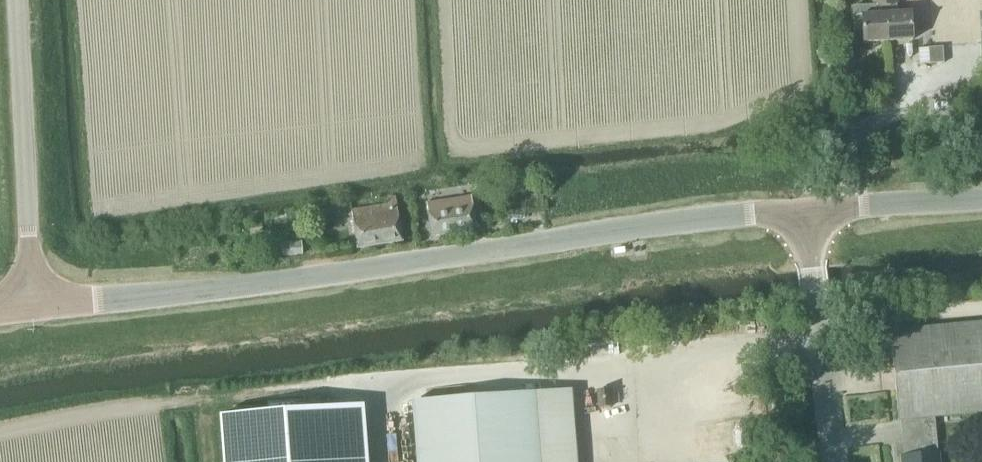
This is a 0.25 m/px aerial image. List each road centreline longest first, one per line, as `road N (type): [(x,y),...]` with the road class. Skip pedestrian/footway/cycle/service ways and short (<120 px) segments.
road 1 (tertiary): [(35,310),(805,210)]
road 2 (tertiary): [(35,310),(15,0)]
road 3 (tertiary): [(834,461),(805,210)]
road 4 (tertiary): [(805,210),(981,199)]

